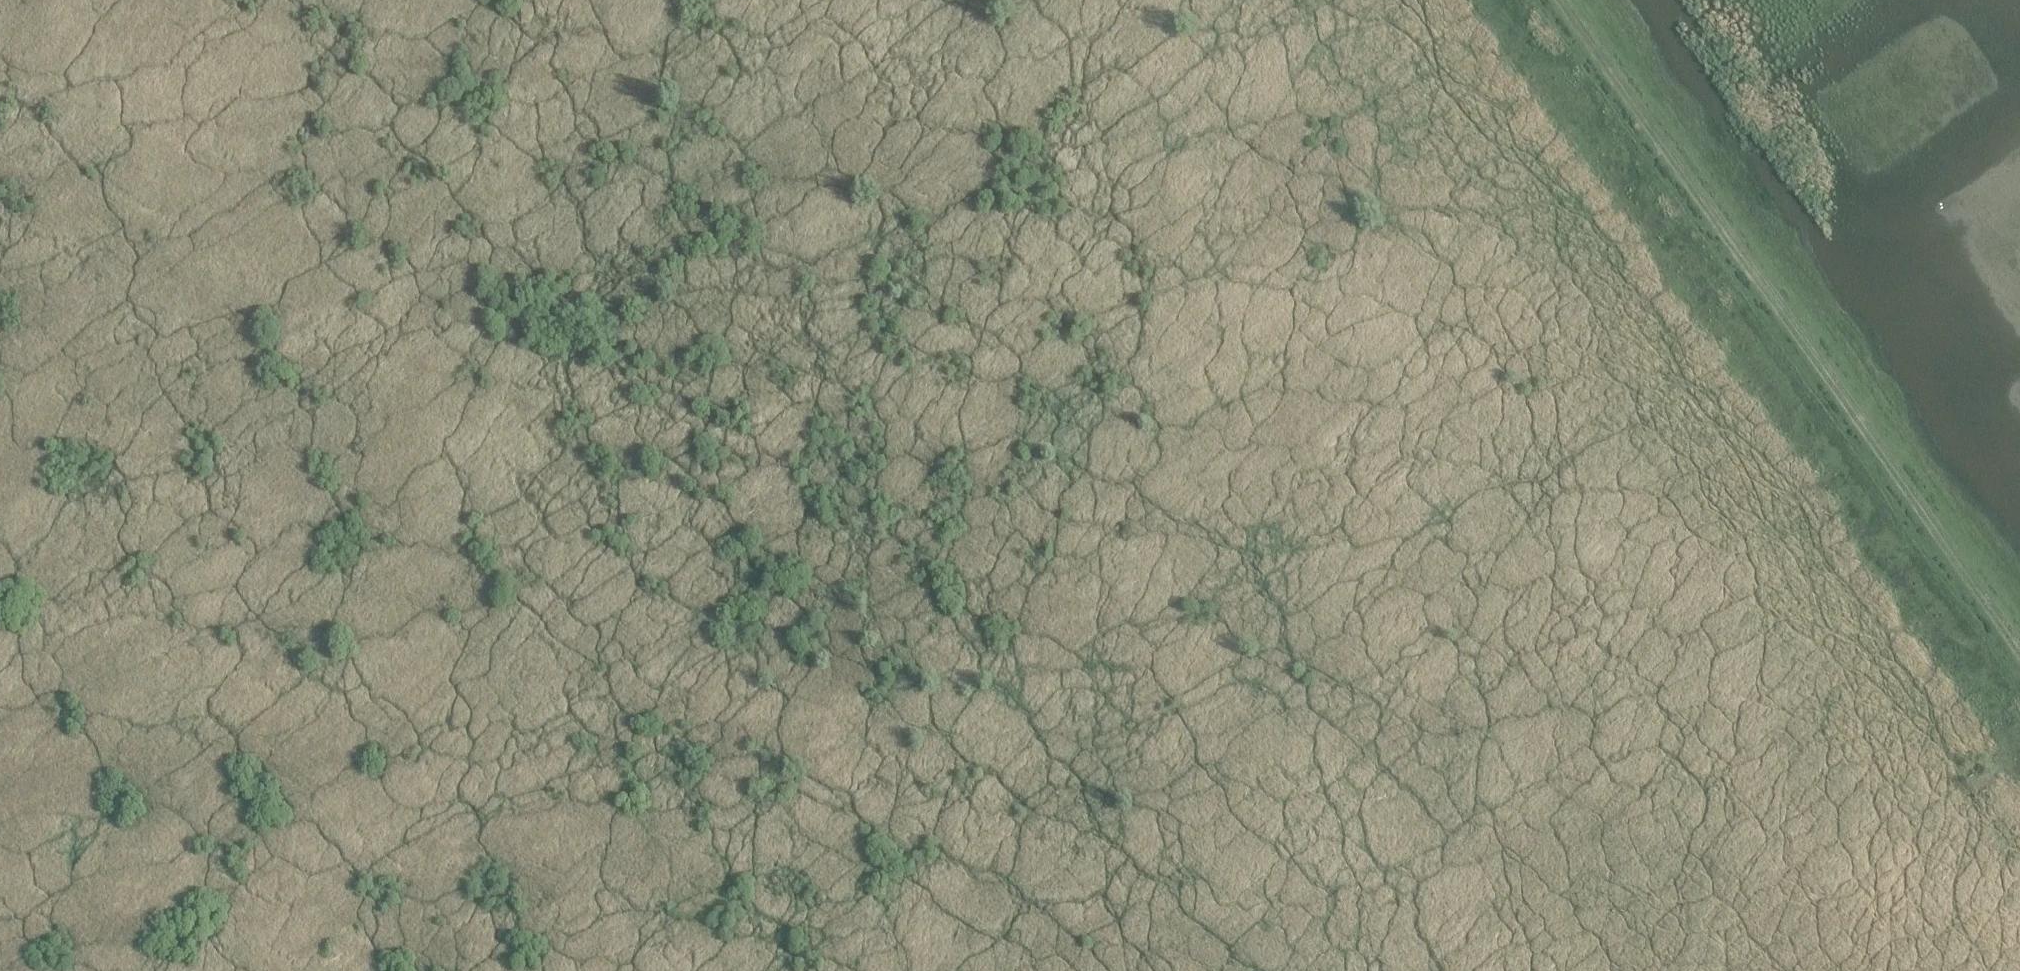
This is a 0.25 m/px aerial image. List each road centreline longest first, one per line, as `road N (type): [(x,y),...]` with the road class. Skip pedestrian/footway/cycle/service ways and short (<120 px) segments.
road 1 (track): [(1569,0),(2019,641)]

